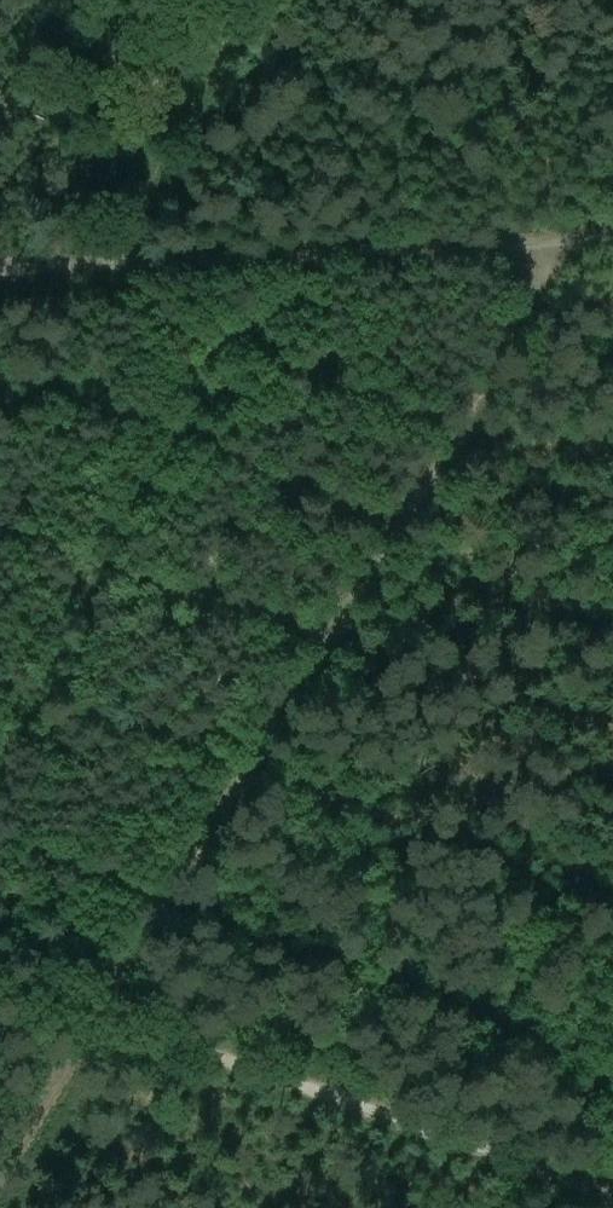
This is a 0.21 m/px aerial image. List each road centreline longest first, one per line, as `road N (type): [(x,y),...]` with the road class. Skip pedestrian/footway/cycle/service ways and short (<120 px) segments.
road 1 (track): [(0,980),(612,1200)]
road 2 (track): [(0,250),(612,207)]
road 3 (track): [(93,1013),(0,1154)]

